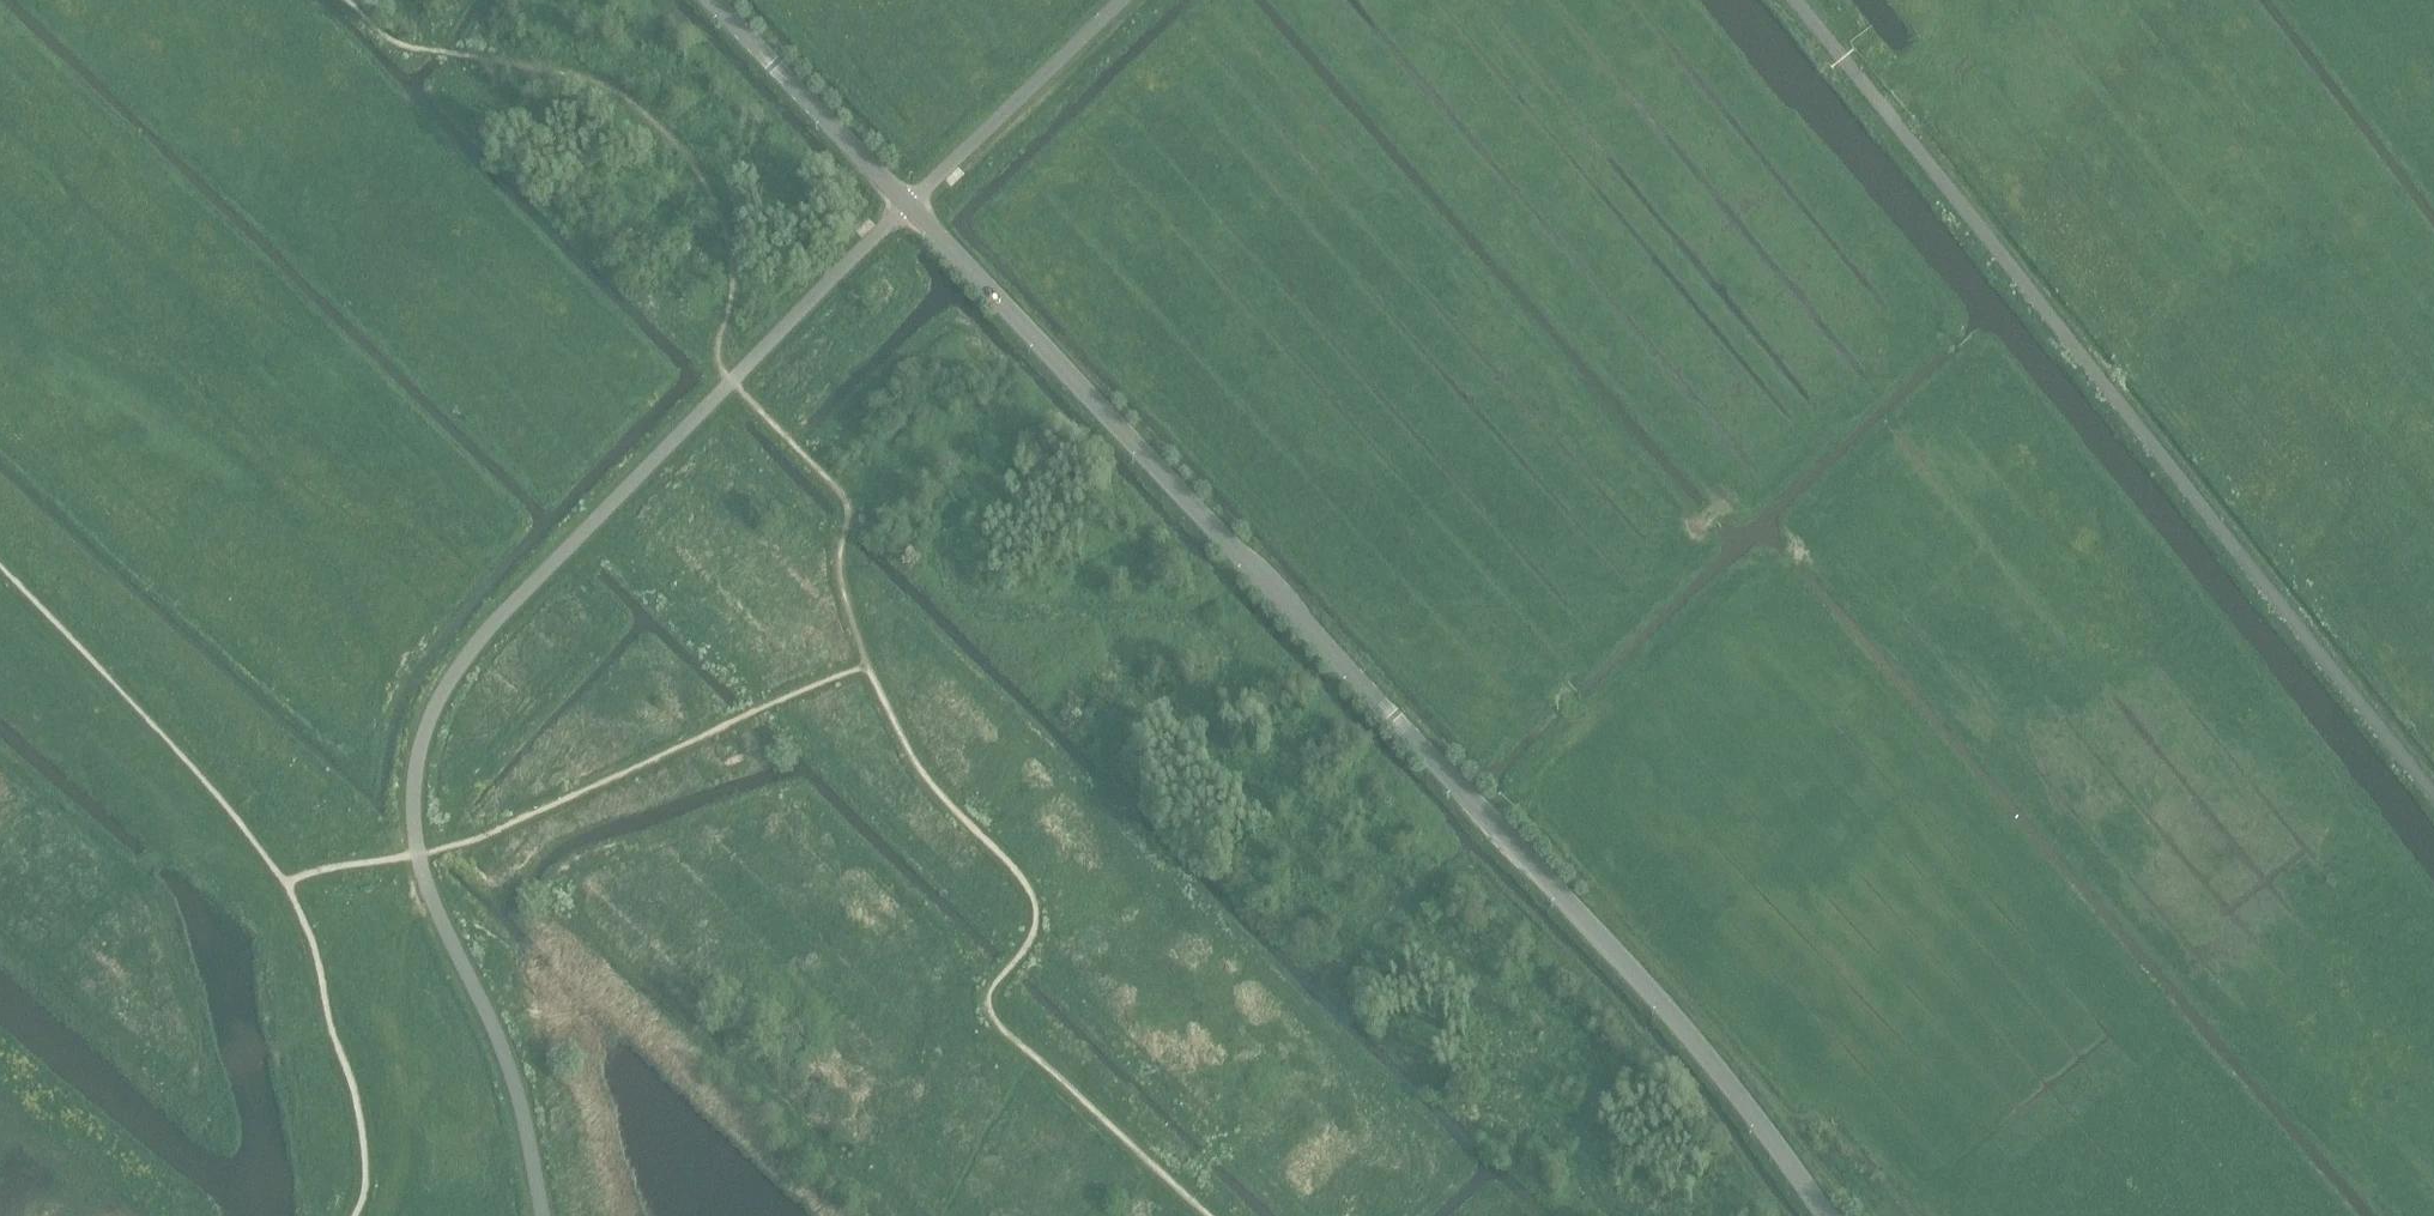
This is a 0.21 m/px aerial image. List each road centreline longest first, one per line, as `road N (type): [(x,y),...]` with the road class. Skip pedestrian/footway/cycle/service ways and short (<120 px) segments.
road 1 (tertiary): [(1824,1215),(1660,1003),(721,0)]
road 2 (unclassified): [(2433,797),(1798,0)]

